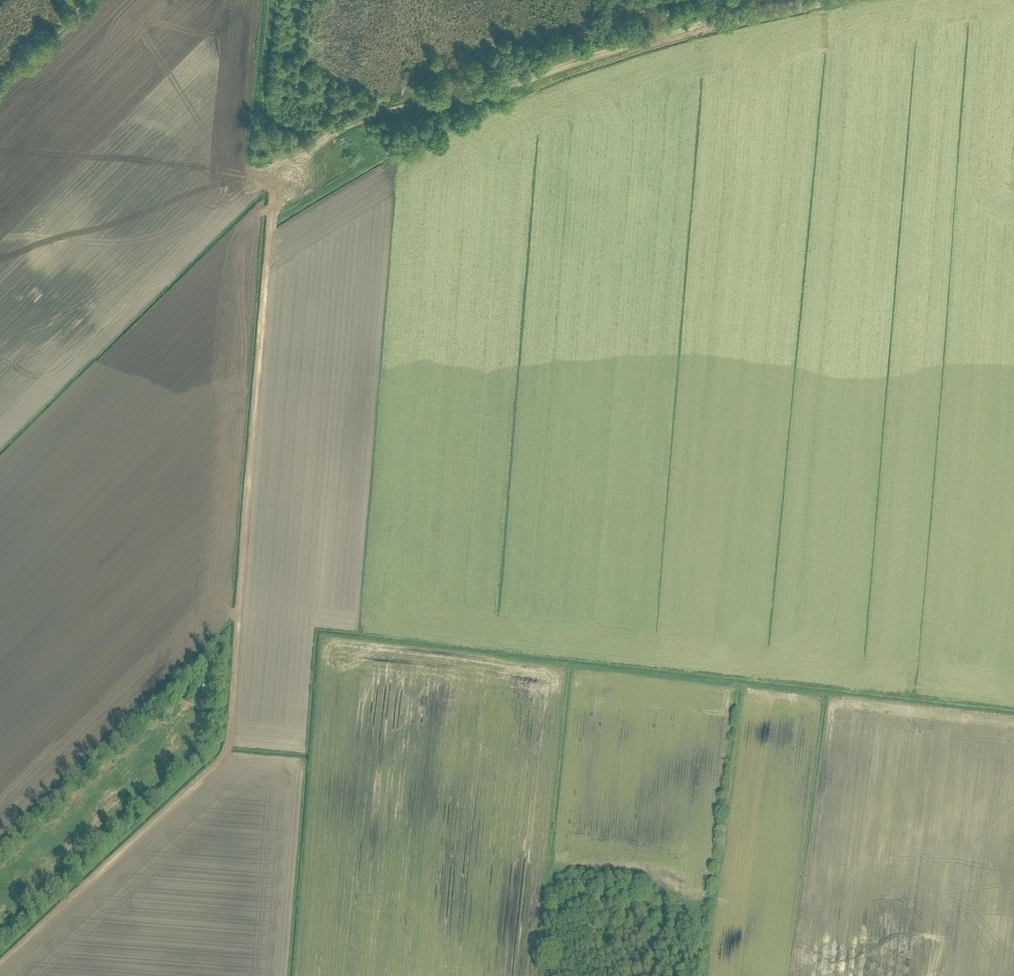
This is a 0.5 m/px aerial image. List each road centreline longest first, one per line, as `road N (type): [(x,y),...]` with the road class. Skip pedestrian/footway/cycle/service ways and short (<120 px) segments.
road 1 (track): [(822,0),(398,106),(336,131),(278,175),(225,755),(0,965)]

